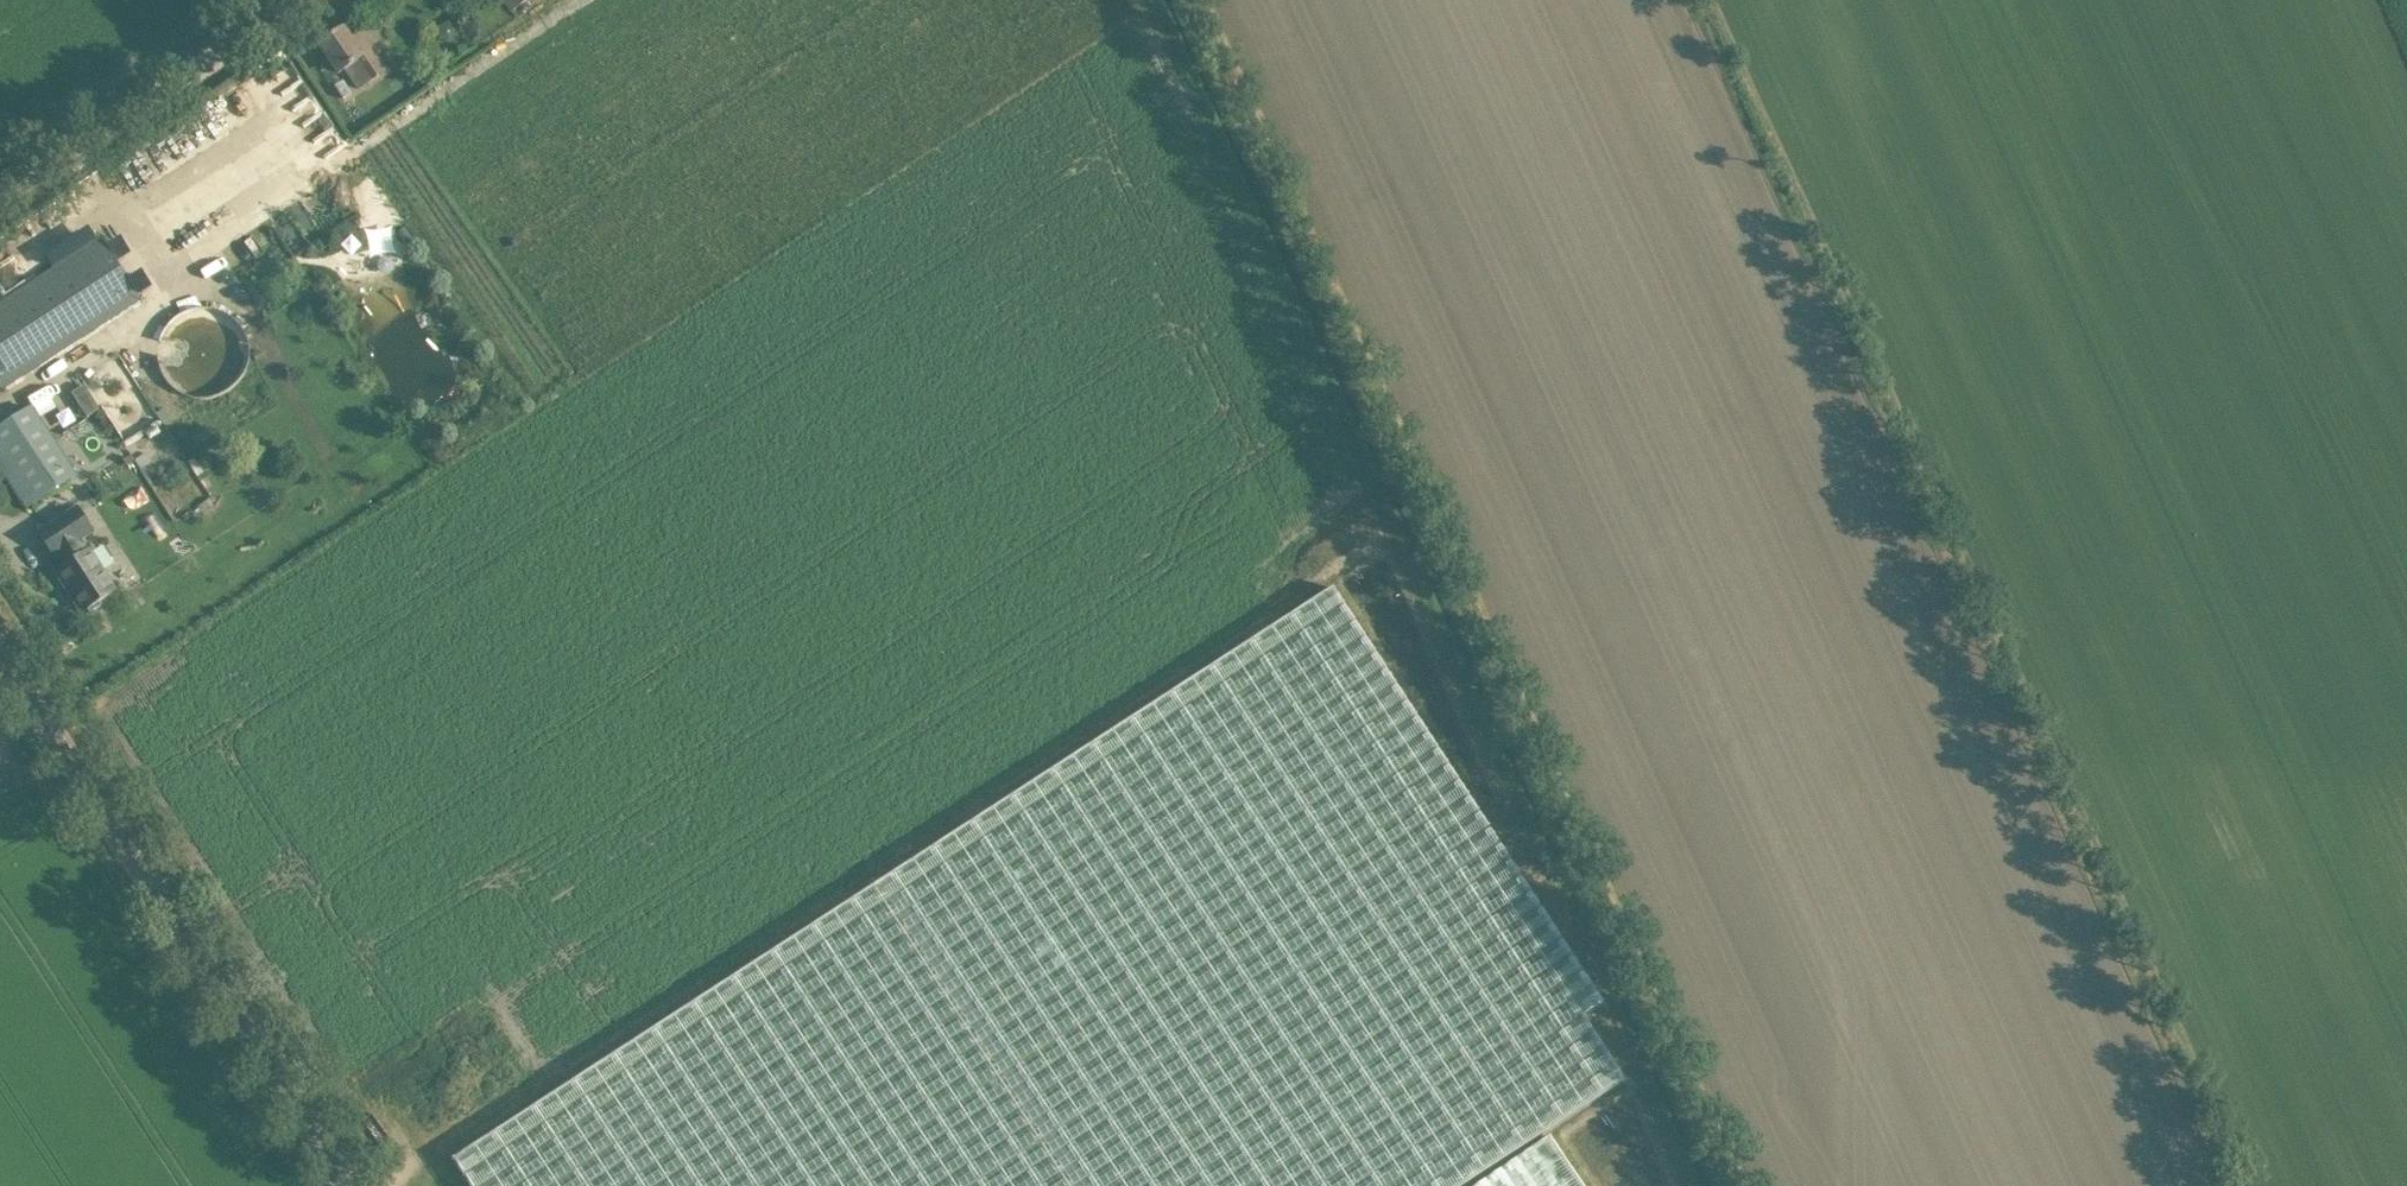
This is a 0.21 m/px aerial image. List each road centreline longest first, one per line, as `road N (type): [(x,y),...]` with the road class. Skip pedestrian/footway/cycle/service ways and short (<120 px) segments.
road 1 (tertiary): [(351,1185),(0,646)]
road 2 (tertiary): [(0,197),(298,0)]

